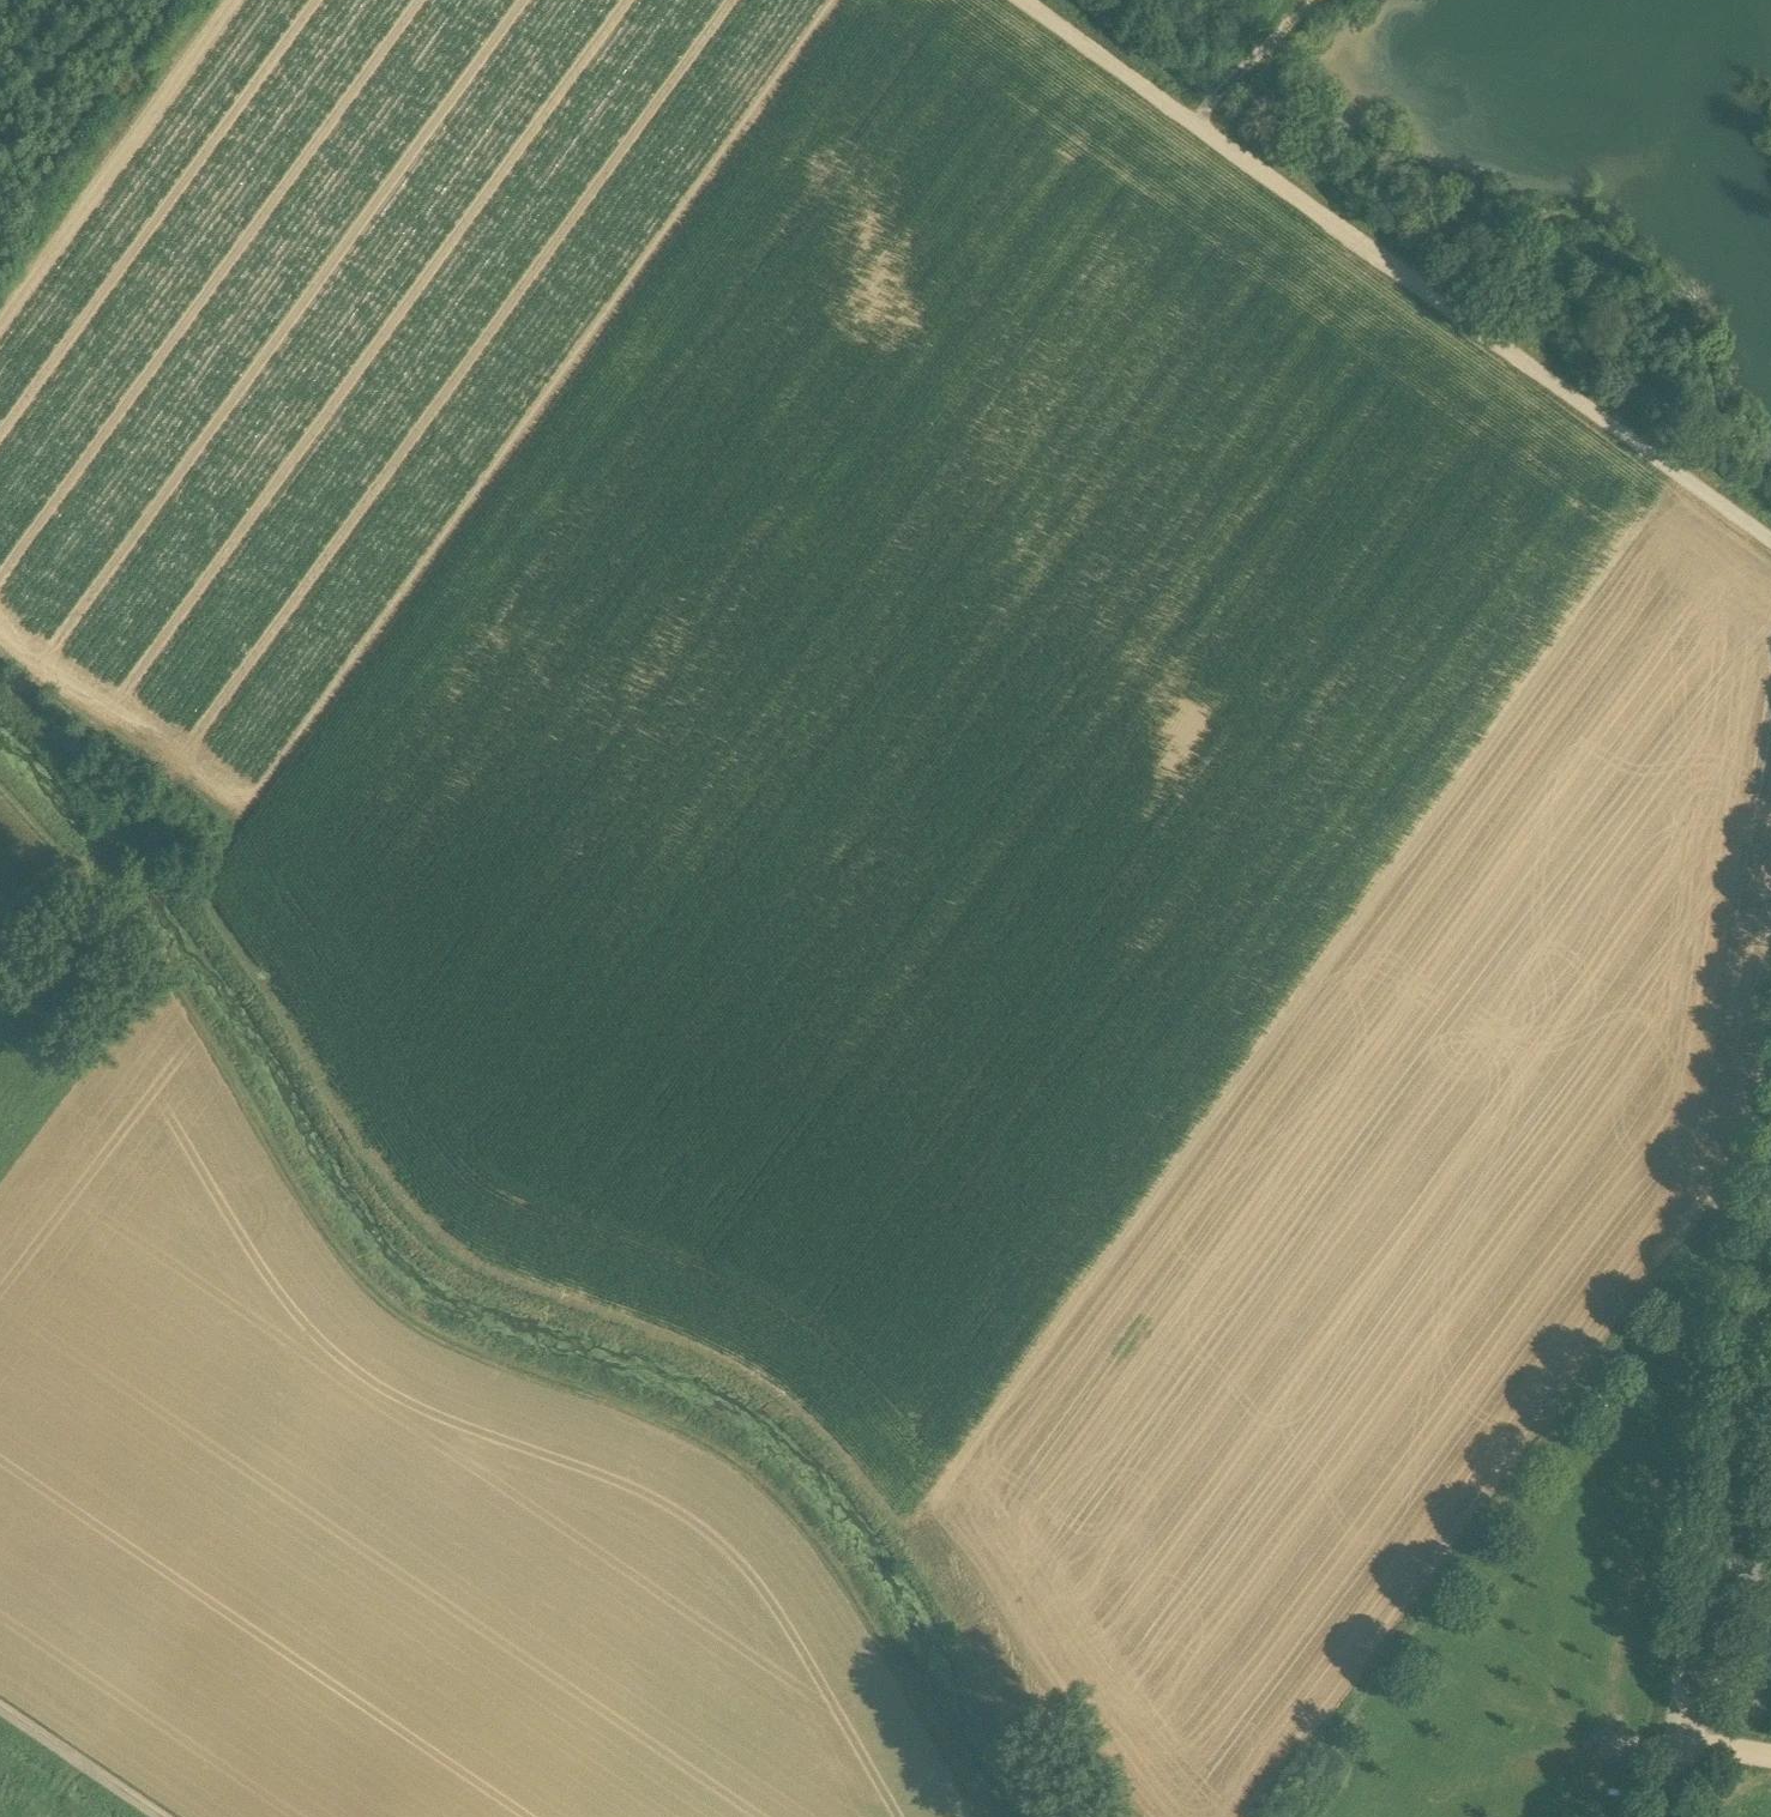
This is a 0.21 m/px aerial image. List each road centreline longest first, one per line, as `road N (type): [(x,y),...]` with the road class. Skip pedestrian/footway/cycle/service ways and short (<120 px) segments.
road 1 (track): [(0,786),(138,938),(278,1120),(353,1252),(399,1309),(487,1363),(702,1445),(813,1517),(993,1816)]
road 2 (track): [(1020,0),(1770,546)]
road 3 (track): [(150,1816),(0,1716)]

